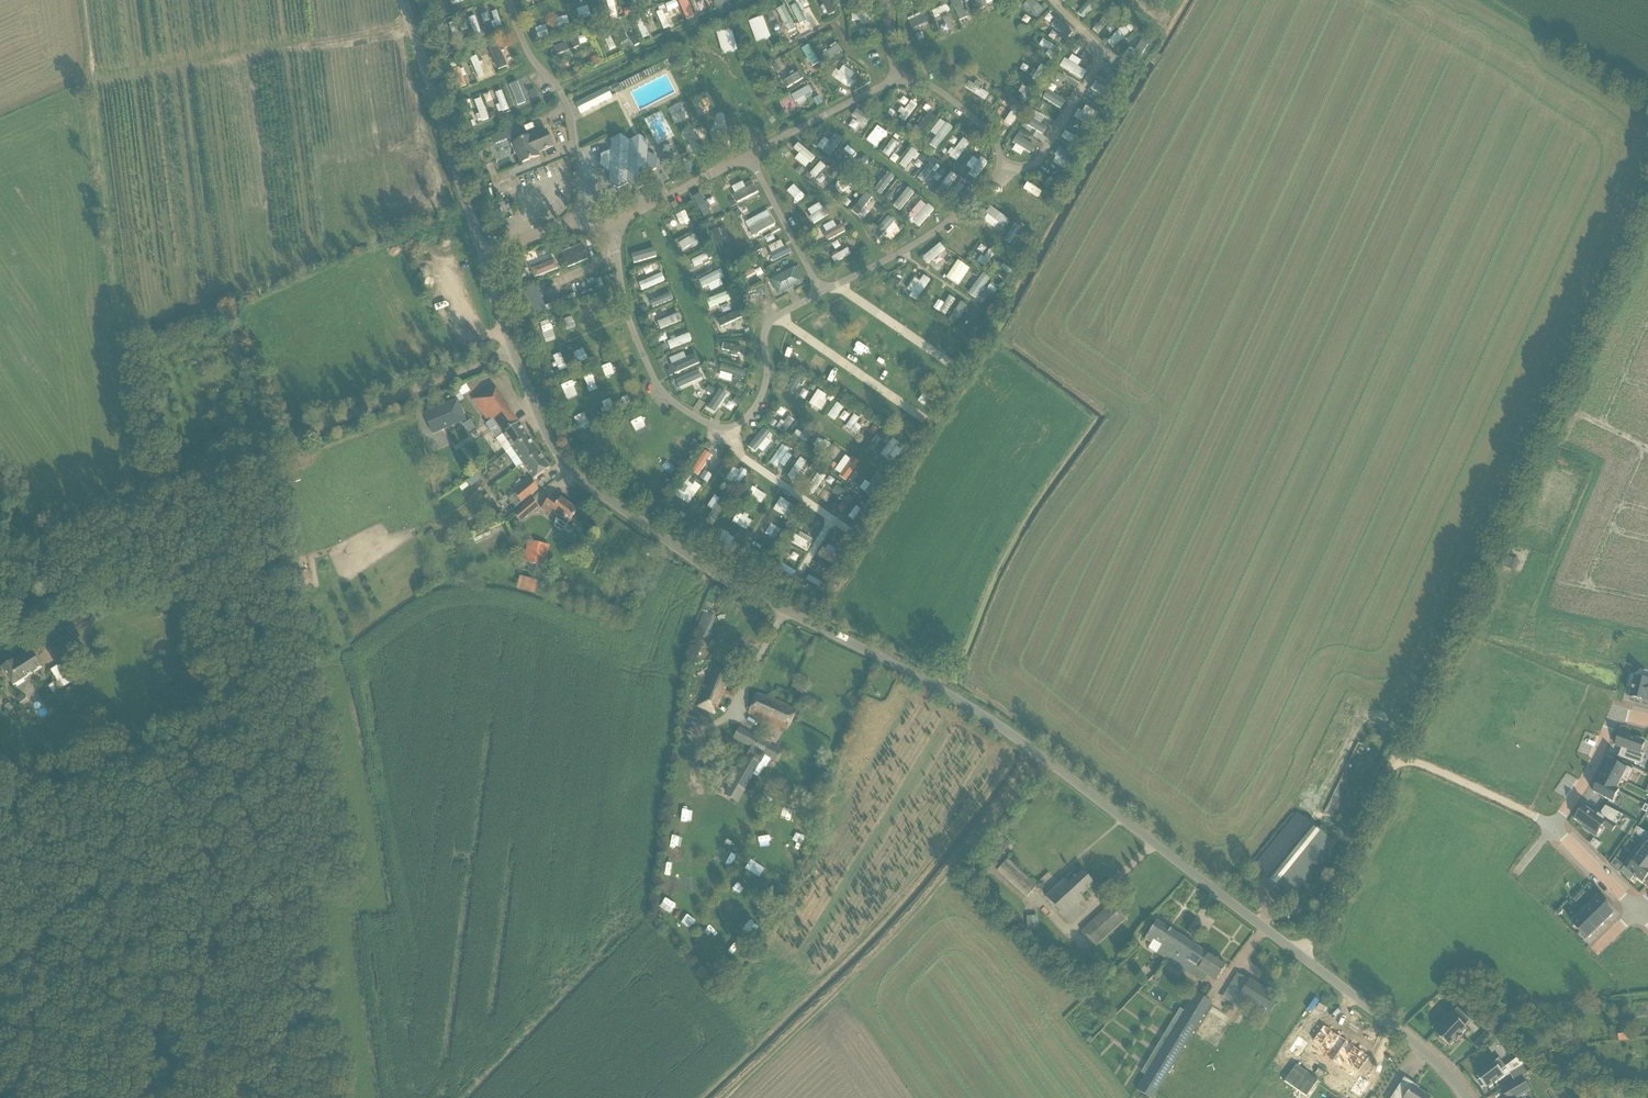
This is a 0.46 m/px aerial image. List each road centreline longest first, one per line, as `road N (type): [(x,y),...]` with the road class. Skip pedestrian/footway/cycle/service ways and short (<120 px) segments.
road 1 (unclassified): [(1466,1097),(1444,1068),(1012,736),(935,685),(722,578),(574,476),(551,446),(512,352)]
road 2 (track): [(1397,753),(1647,187)]
road 3 (unclassified): [(0,537),(79,533),(512,352)]
road 4 (unclassified): [(512,352),(403,0)]
road 5 (unclassified): [(1551,824),(1397,753)]
road 6 (residential): [(1551,824),(1581,784),(1614,714),(1647,722)]
road 7 (residential): [(1634,913),(1551,824)]

